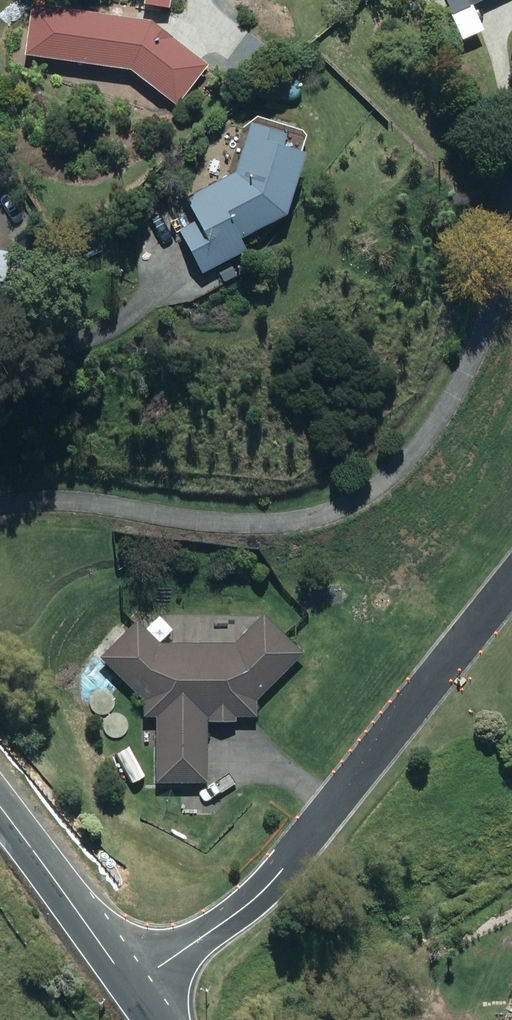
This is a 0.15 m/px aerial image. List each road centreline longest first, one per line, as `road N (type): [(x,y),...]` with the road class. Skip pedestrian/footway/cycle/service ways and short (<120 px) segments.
road 1 (residential): [(130,990),(283,869),(511,584)]
road 2 (secondary): [(0,809),(130,990)]

